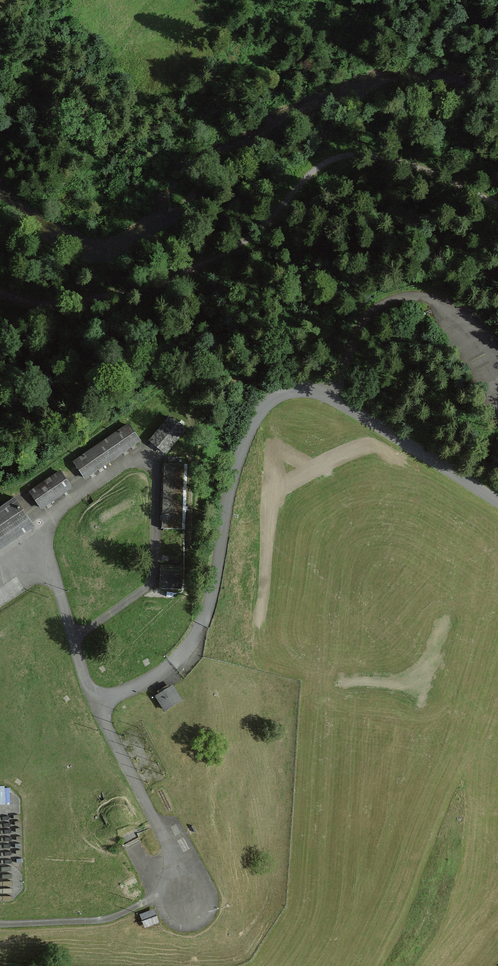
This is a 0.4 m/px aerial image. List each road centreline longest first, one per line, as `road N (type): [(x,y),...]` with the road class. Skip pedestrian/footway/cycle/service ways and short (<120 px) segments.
road 1 (track): [(0,290),(58,301),(156,287),(214,258),(315,170),(335,163),(385,158),(419,164),(497,208)]
road 2 (unclassified): [(497,502),(340,403),(306,389),(282,392),(255,420),(239,459),(201,624)]

